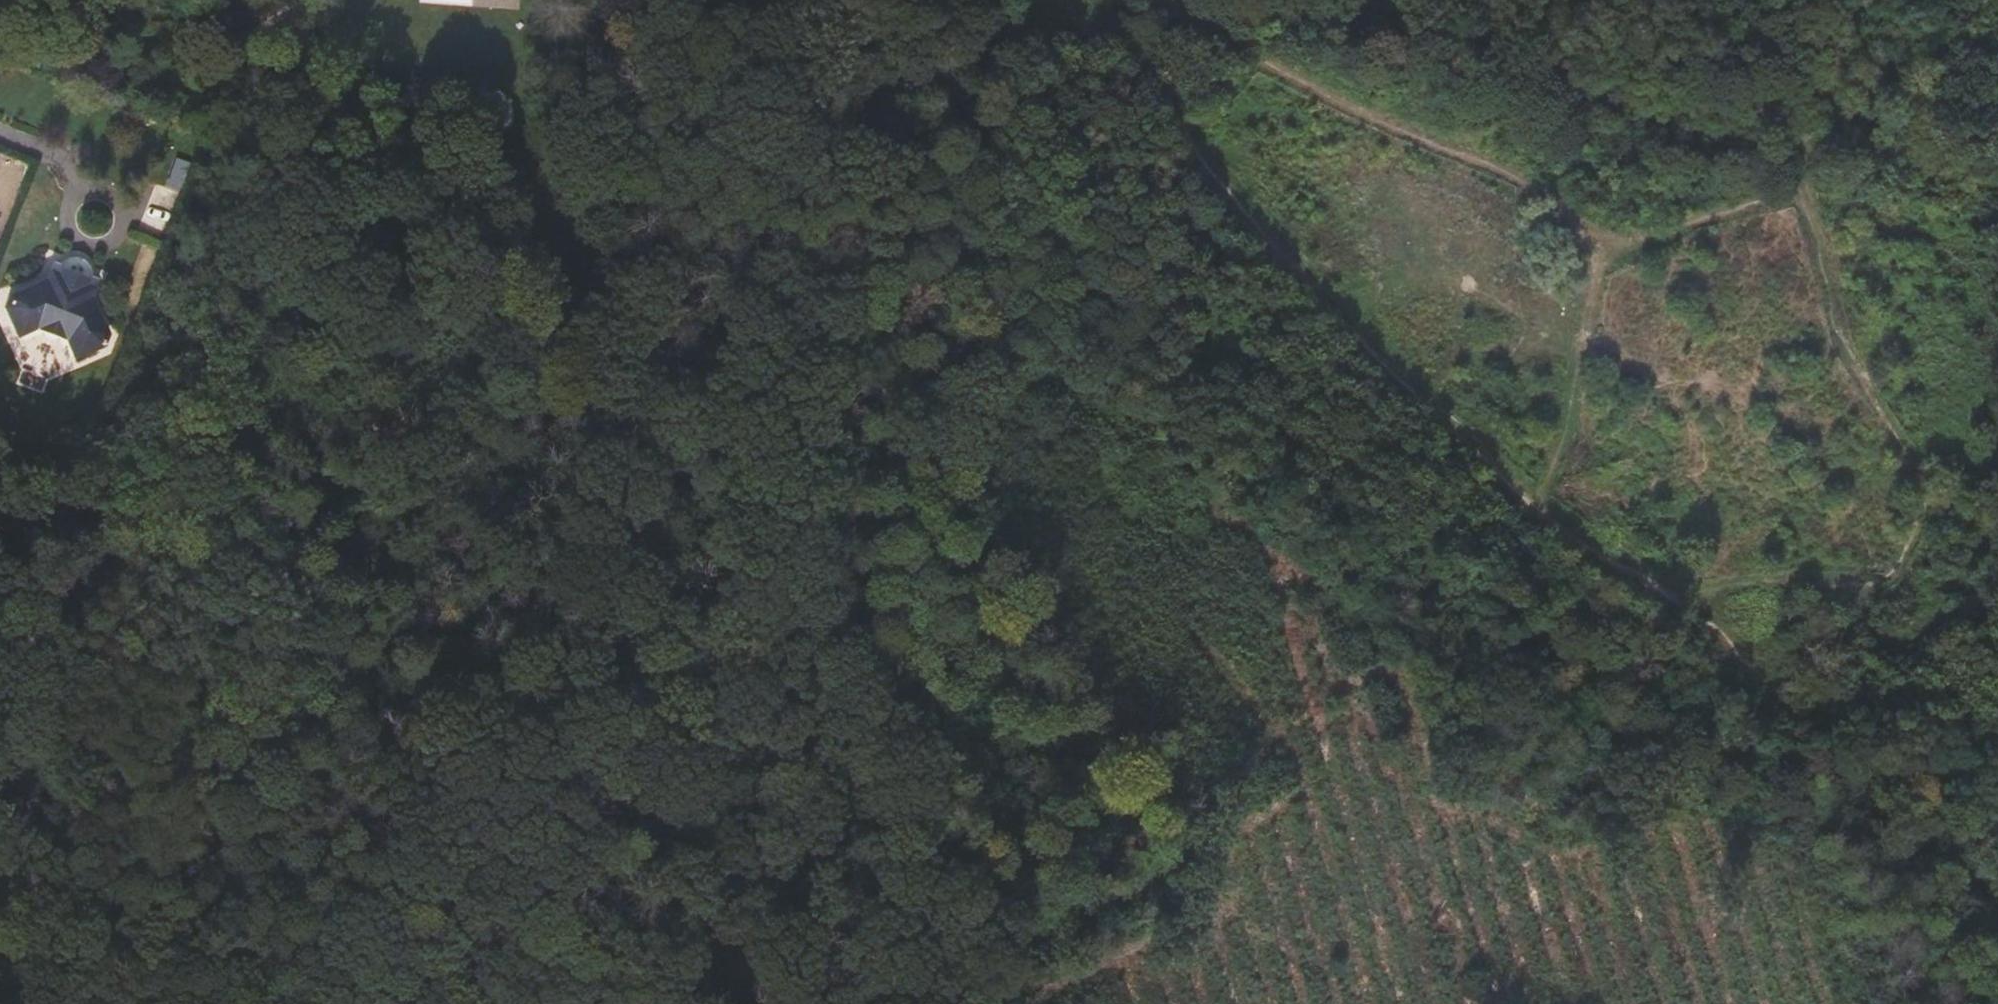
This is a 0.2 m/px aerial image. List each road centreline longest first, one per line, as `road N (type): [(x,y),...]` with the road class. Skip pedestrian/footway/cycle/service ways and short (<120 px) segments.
road 1 (track): [(694,1003),(684,967),(747,497)]
road 2 (track): [(1976,872),(1944,950),(1936,1003)]

